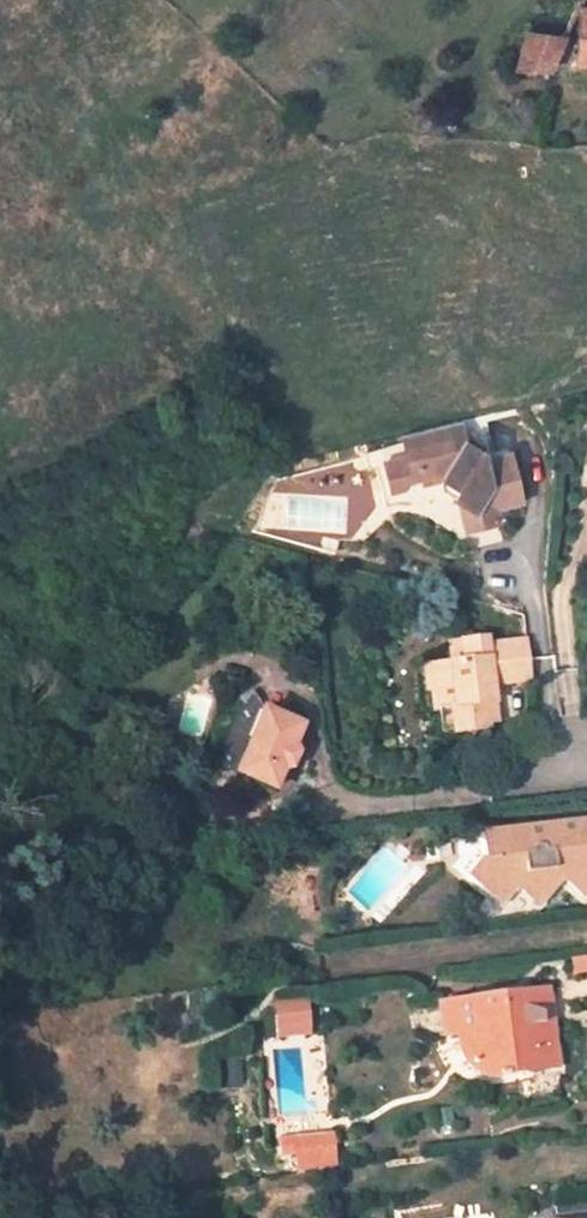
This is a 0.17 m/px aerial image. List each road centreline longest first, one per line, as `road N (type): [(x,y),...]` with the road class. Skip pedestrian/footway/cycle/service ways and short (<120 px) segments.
road 1 (residential): [(333,803),(586,775)]

